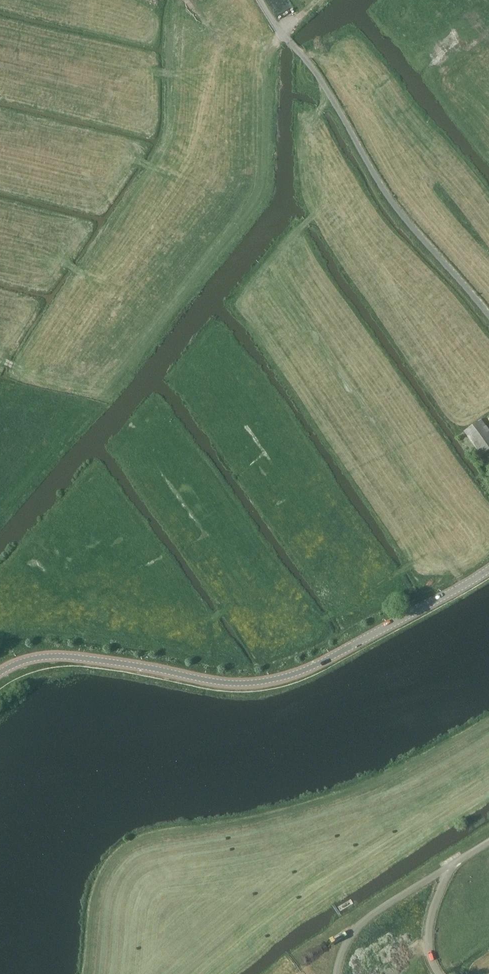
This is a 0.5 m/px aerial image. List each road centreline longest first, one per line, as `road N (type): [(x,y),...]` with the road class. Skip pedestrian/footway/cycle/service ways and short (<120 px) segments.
road 1 (track): [(0,507),(241,198),(258,60),(317,0)]
road 2 (tertiary): [(488,570),(278,681),(209,682),(54,657),(0,672)]

